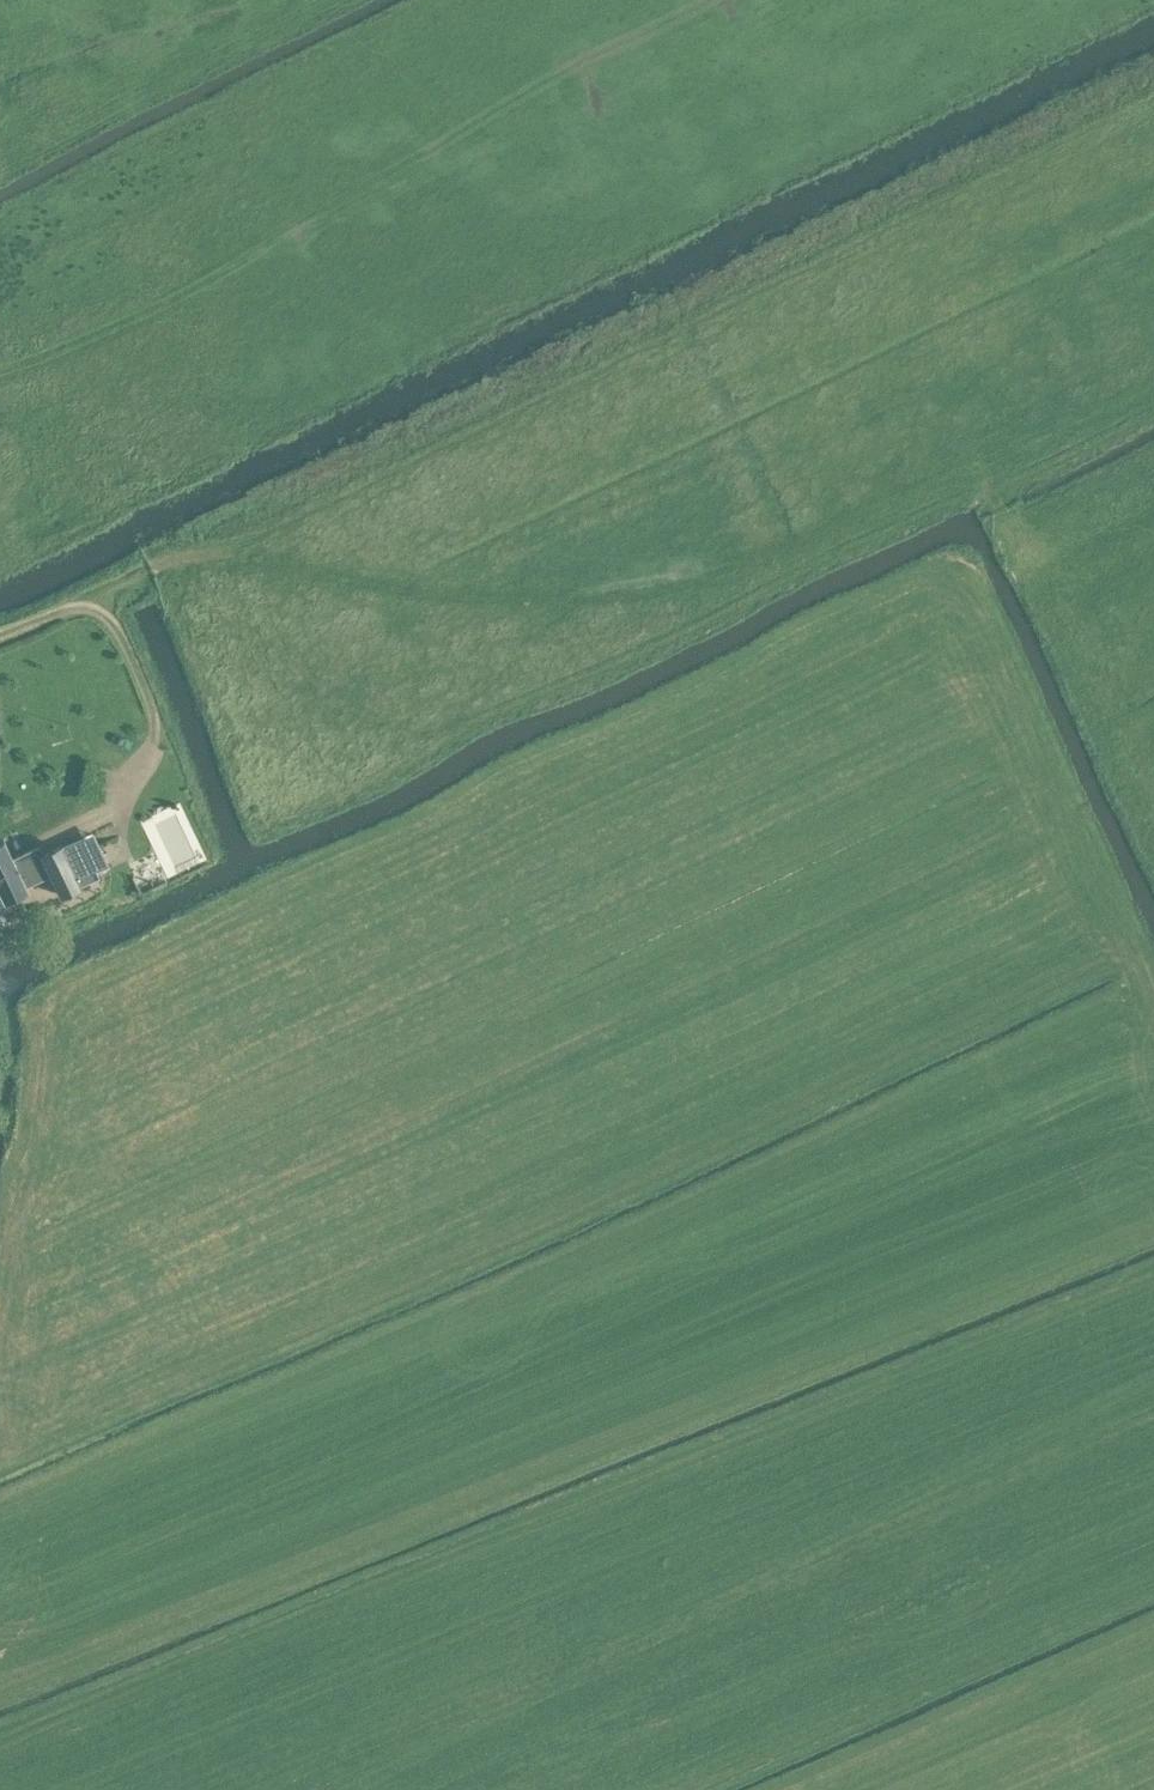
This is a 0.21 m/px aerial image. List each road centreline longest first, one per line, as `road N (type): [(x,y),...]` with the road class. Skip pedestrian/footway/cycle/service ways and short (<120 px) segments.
road 1 (track): [(0,633),(71,606),(112,618),(145,682),(157,730),(122,800)]

